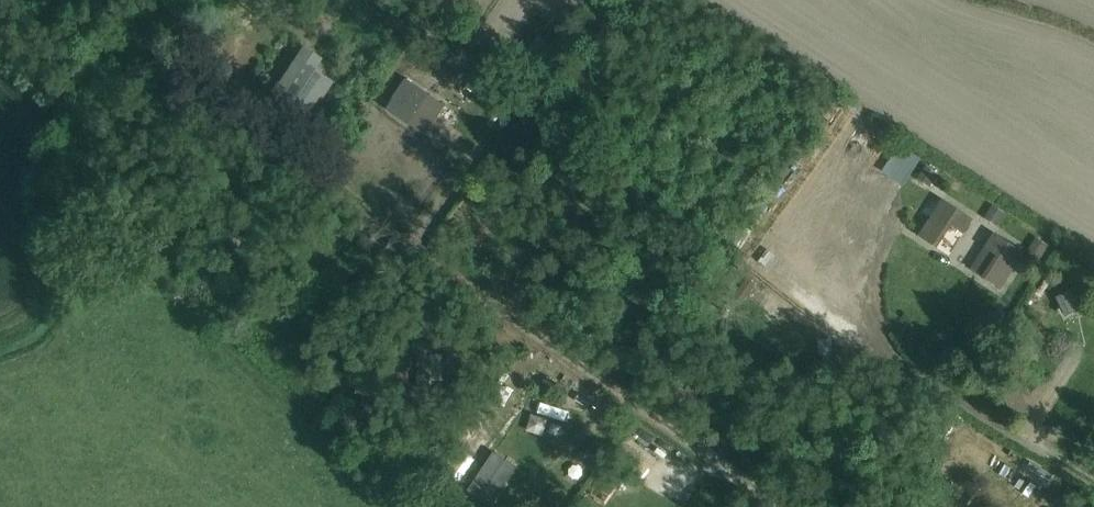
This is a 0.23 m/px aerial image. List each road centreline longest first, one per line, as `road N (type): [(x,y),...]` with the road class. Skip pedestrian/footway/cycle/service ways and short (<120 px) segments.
road 1 (residential): [(784,506),(191,100)]
road 2 (residential): [(874,349),(1093,489)]

